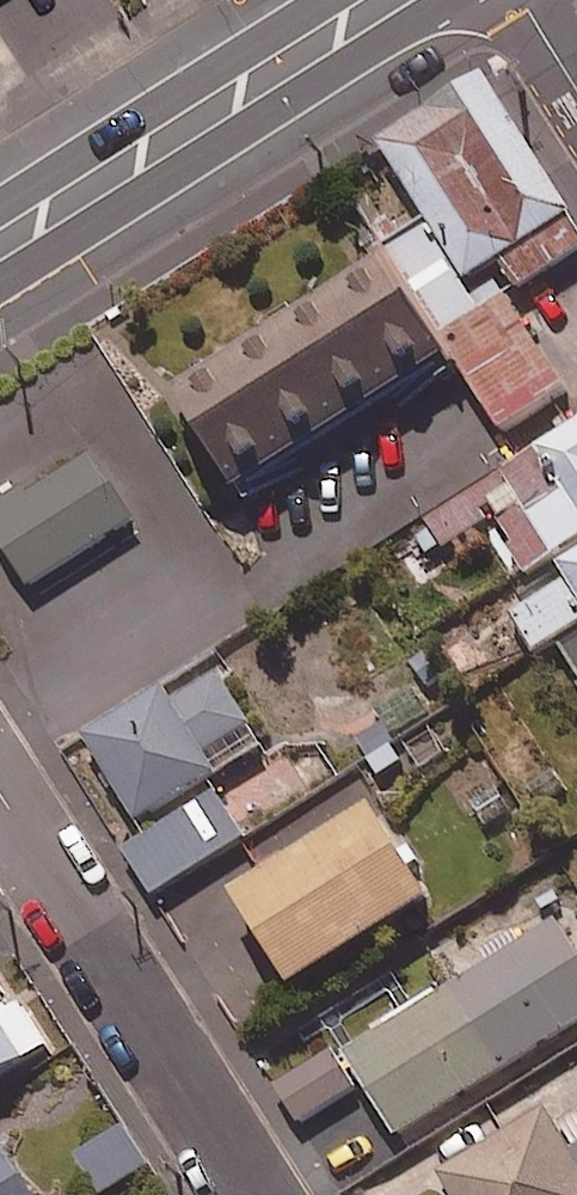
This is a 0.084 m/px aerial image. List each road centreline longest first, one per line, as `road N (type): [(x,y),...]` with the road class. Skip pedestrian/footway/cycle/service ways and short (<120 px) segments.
road 1 (residential): [(0,795),(257,1194)]
road 2 (tertiary): [(381,0),(0,242)]

